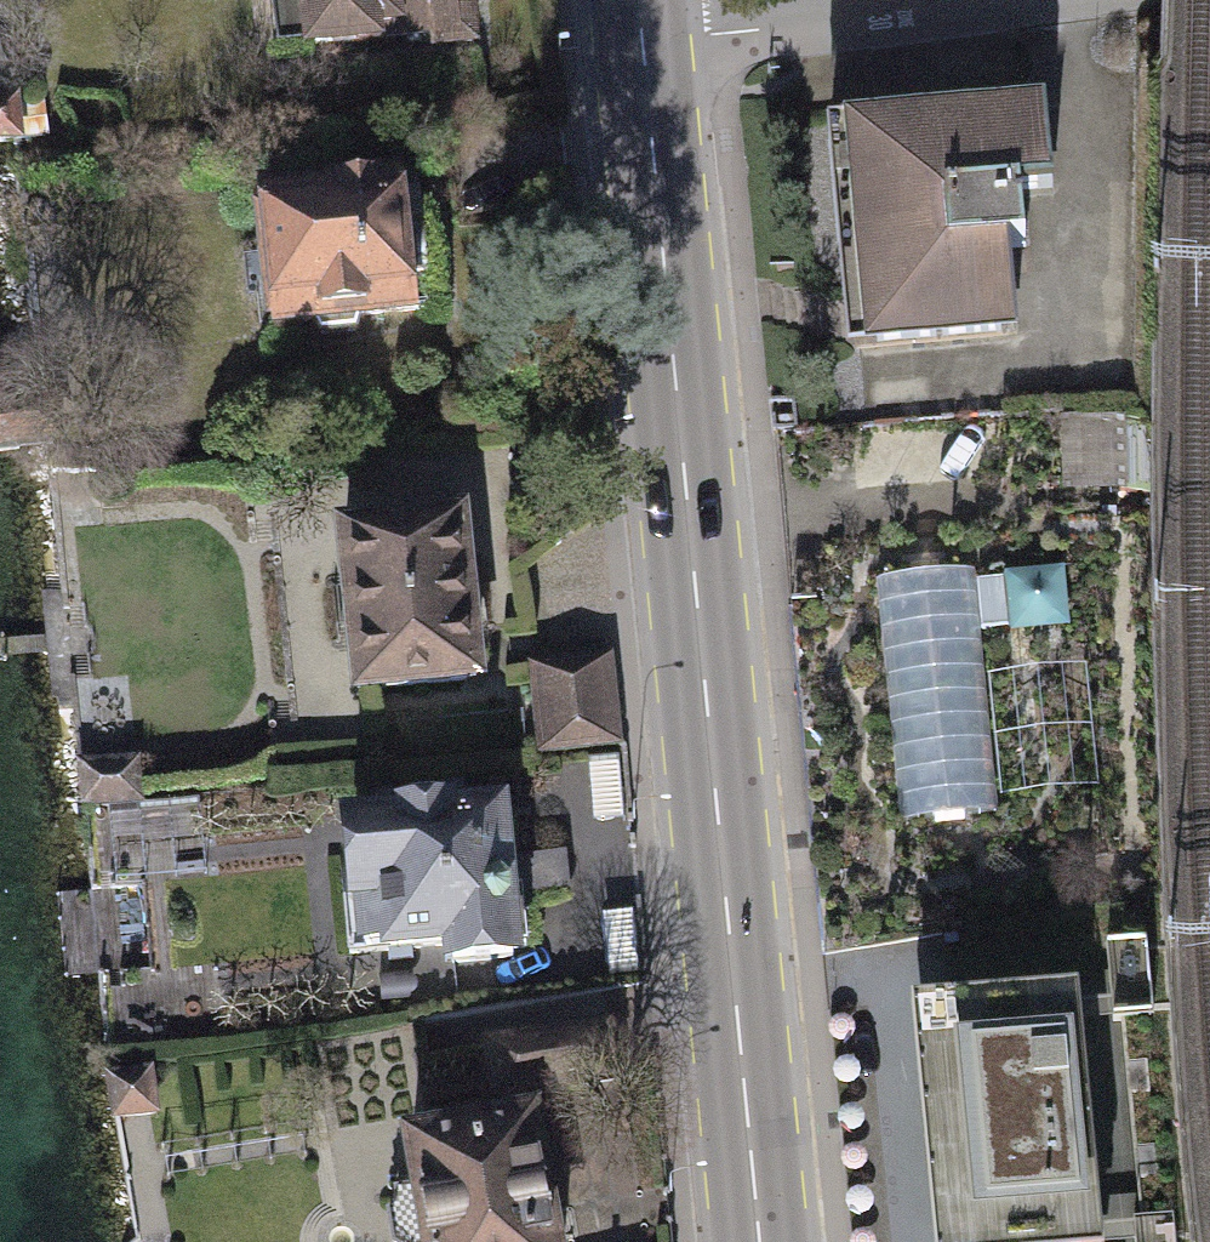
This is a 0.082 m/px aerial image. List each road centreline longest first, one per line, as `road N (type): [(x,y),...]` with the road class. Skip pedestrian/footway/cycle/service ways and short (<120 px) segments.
road 1 (primary): [(762,1241),(642,41)]
road 2 (residential): [(642,41),(986,0)]

